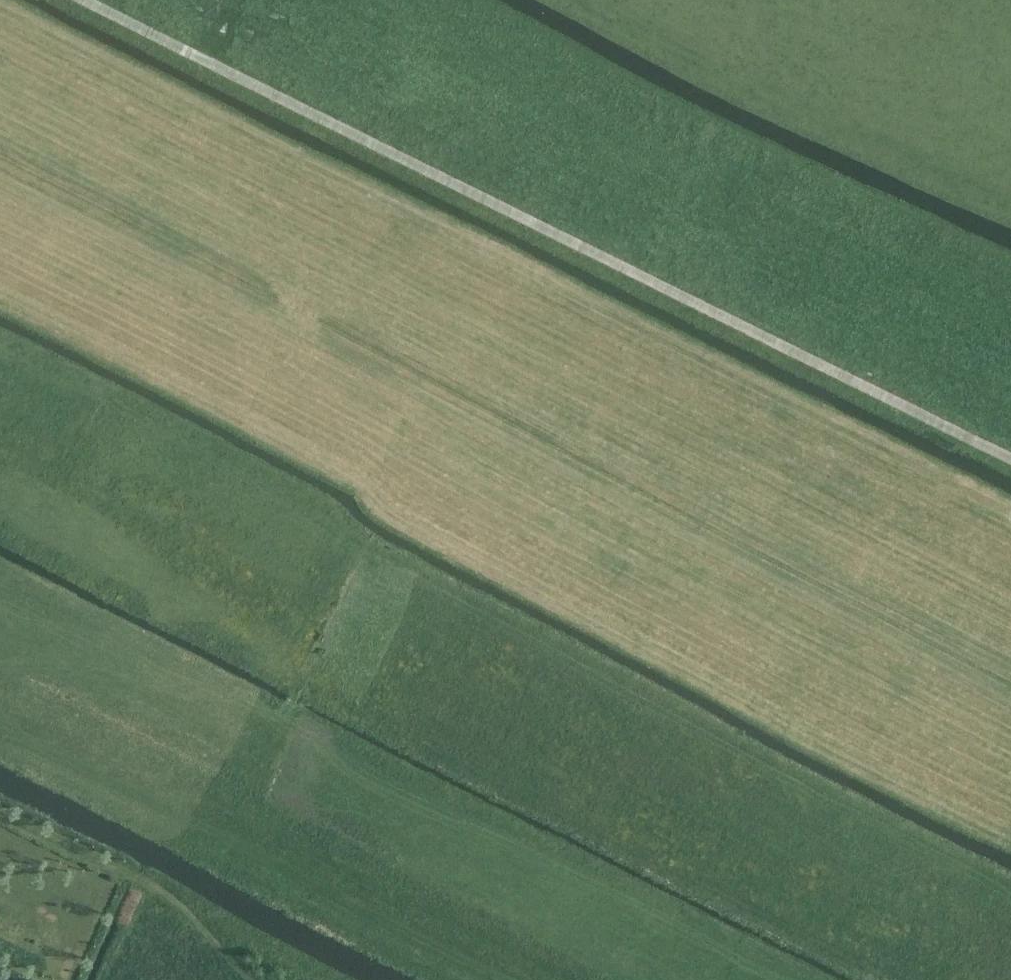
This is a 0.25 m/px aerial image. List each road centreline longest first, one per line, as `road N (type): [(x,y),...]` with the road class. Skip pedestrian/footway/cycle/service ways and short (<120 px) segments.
road 1 (track): [(1010,461),(82,0)]

